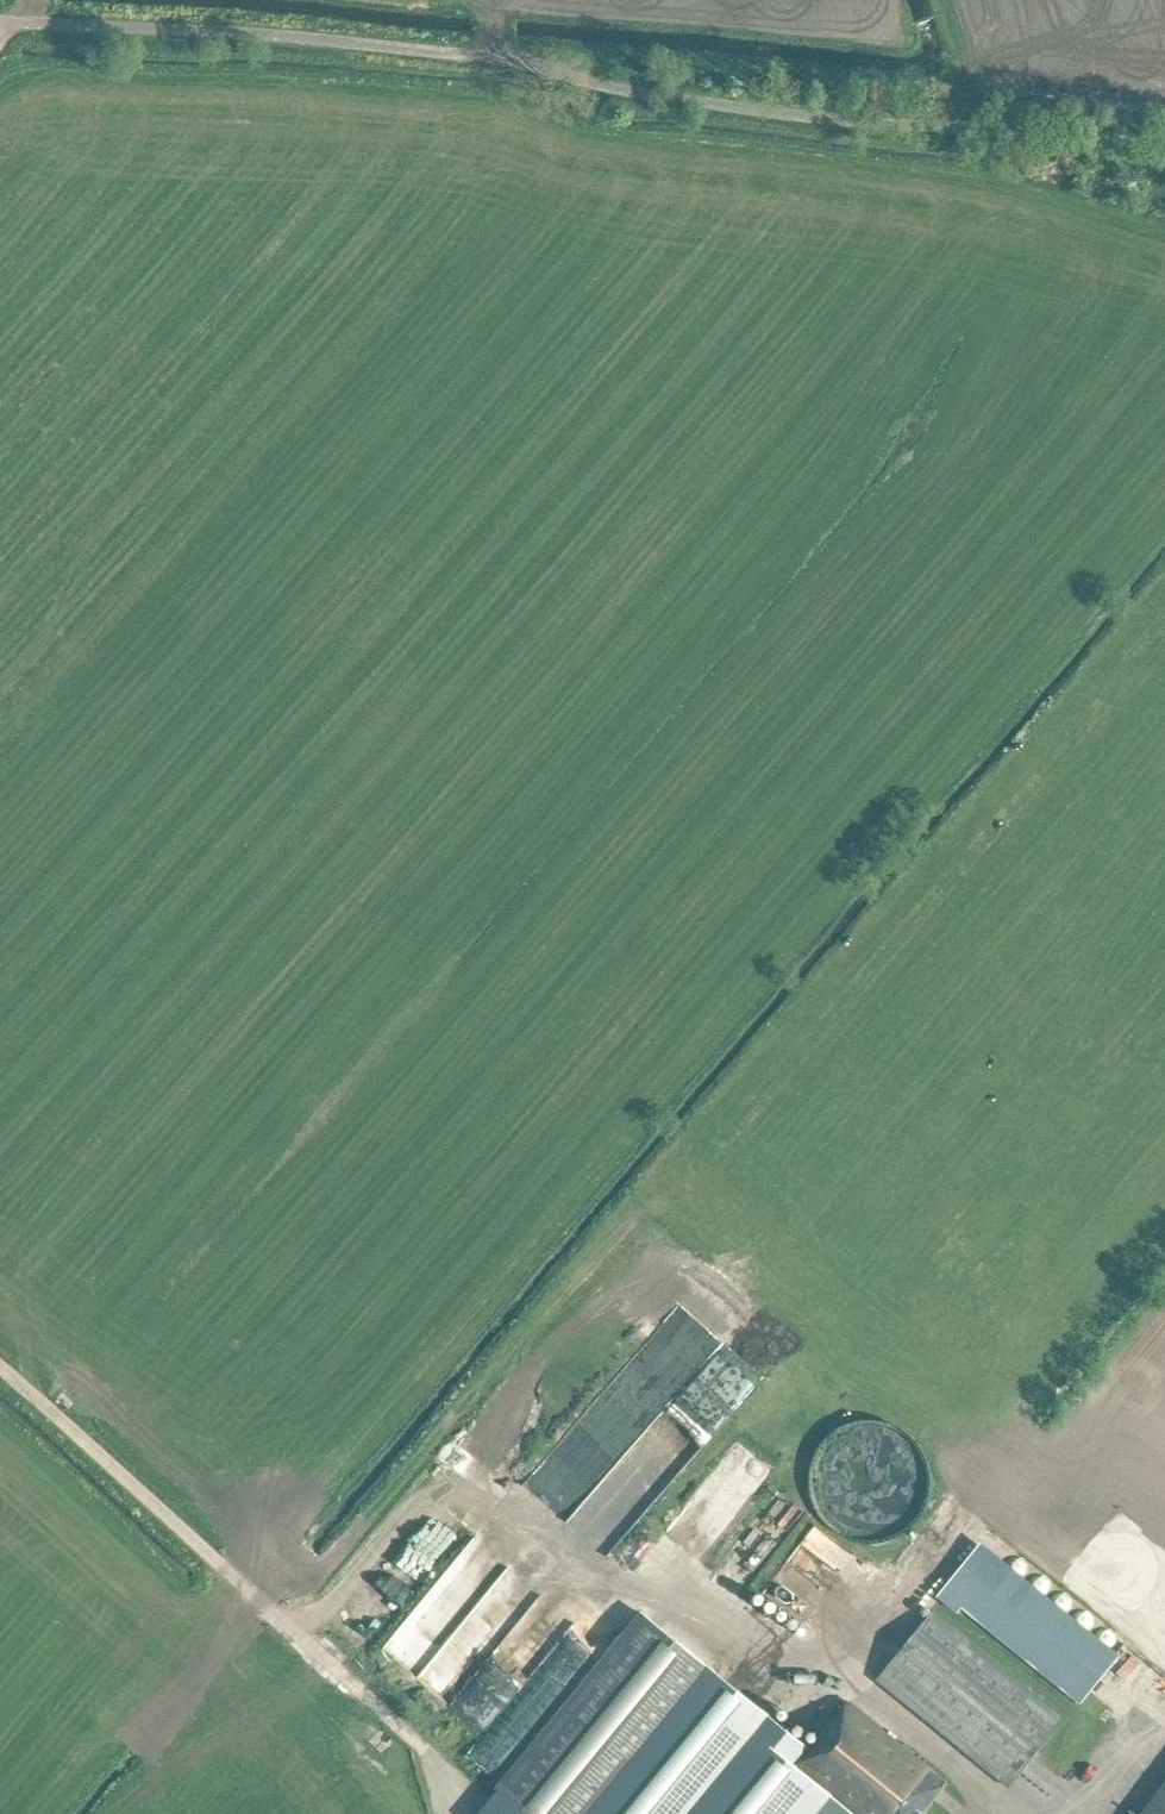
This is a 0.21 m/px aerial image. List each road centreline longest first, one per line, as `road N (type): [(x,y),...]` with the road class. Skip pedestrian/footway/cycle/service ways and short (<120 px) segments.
road 1 (unclassified): [(1164,136),(630,102),(525,57),(0,21)]

